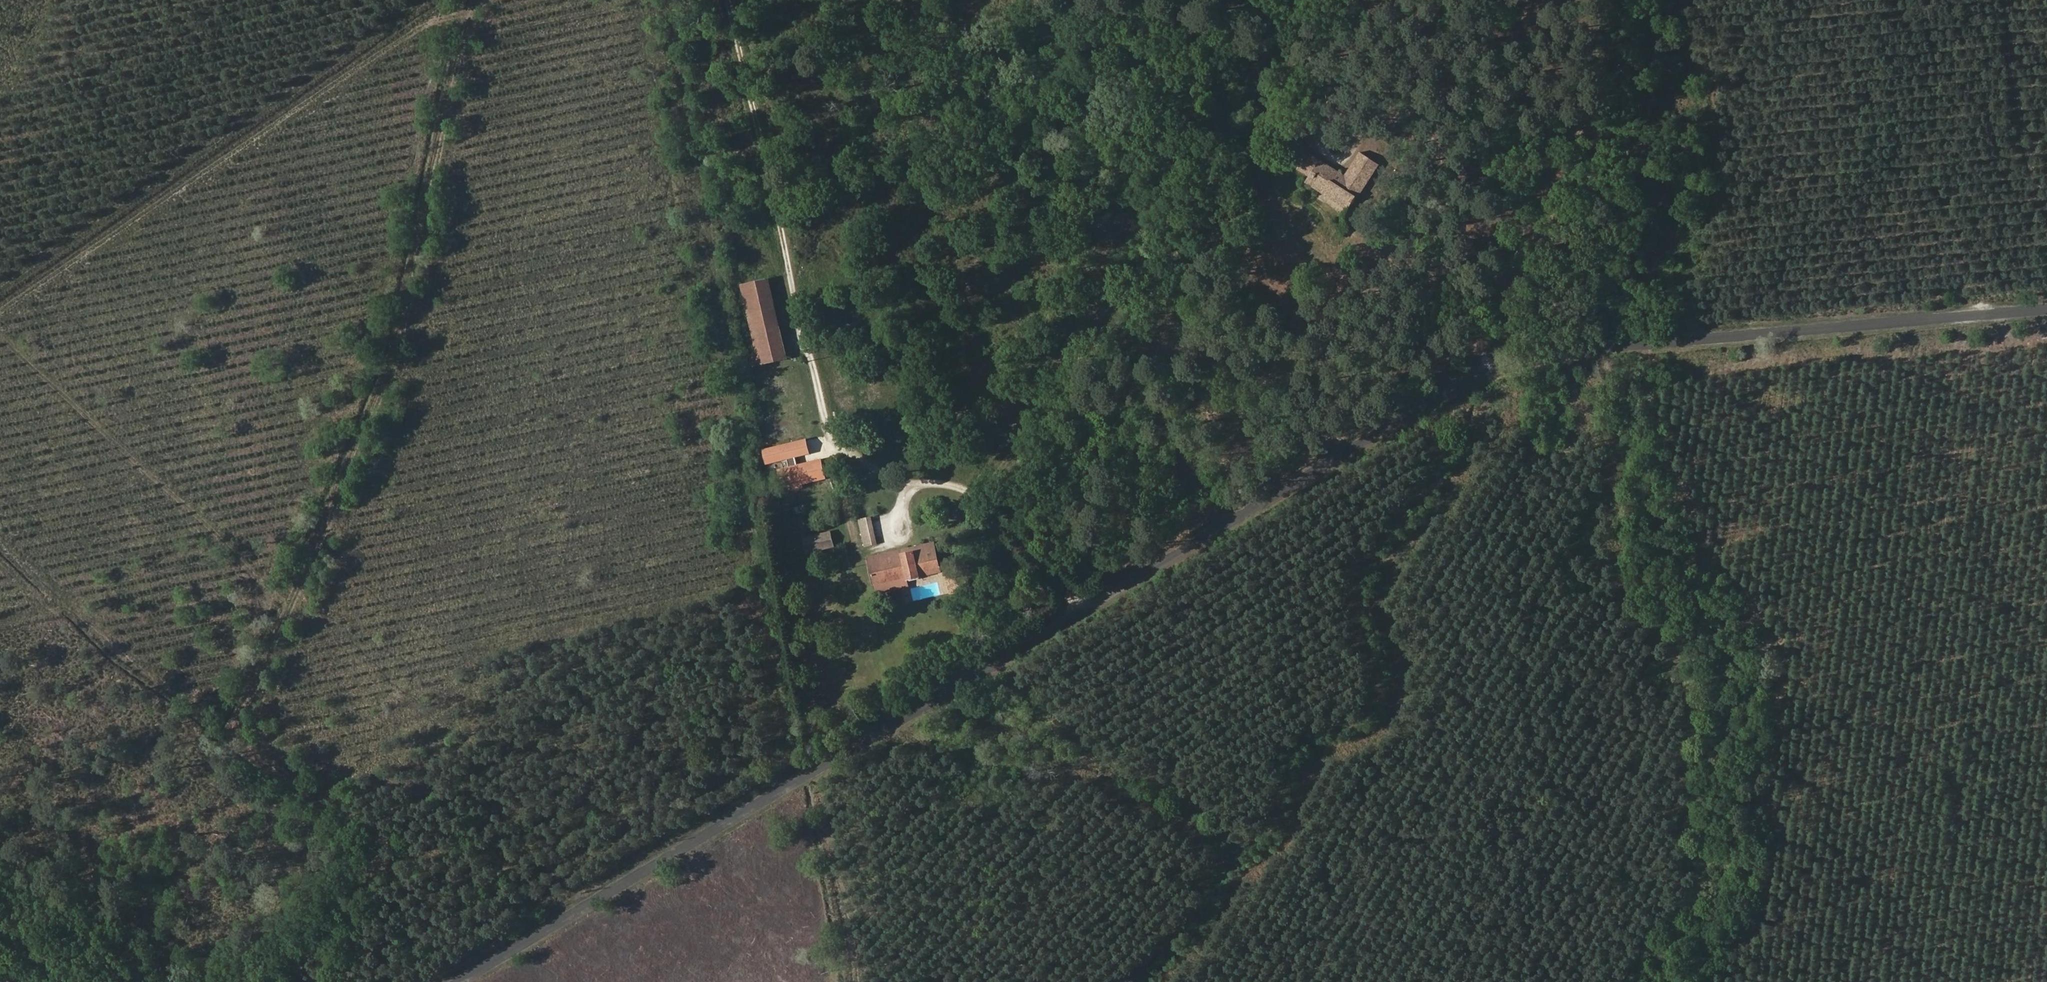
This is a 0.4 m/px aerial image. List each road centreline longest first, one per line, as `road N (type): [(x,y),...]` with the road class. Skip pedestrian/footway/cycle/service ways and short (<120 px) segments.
road 1 (unclassified): [(468,981),(1090,604),(1511,366),(1810,328),(2046,310)]
road 2 (track): [(733,0),(832,435),(910,490),(962,485),(993,503),(1090,604)]
road 3 (track): [(819,769),(858,981)]

